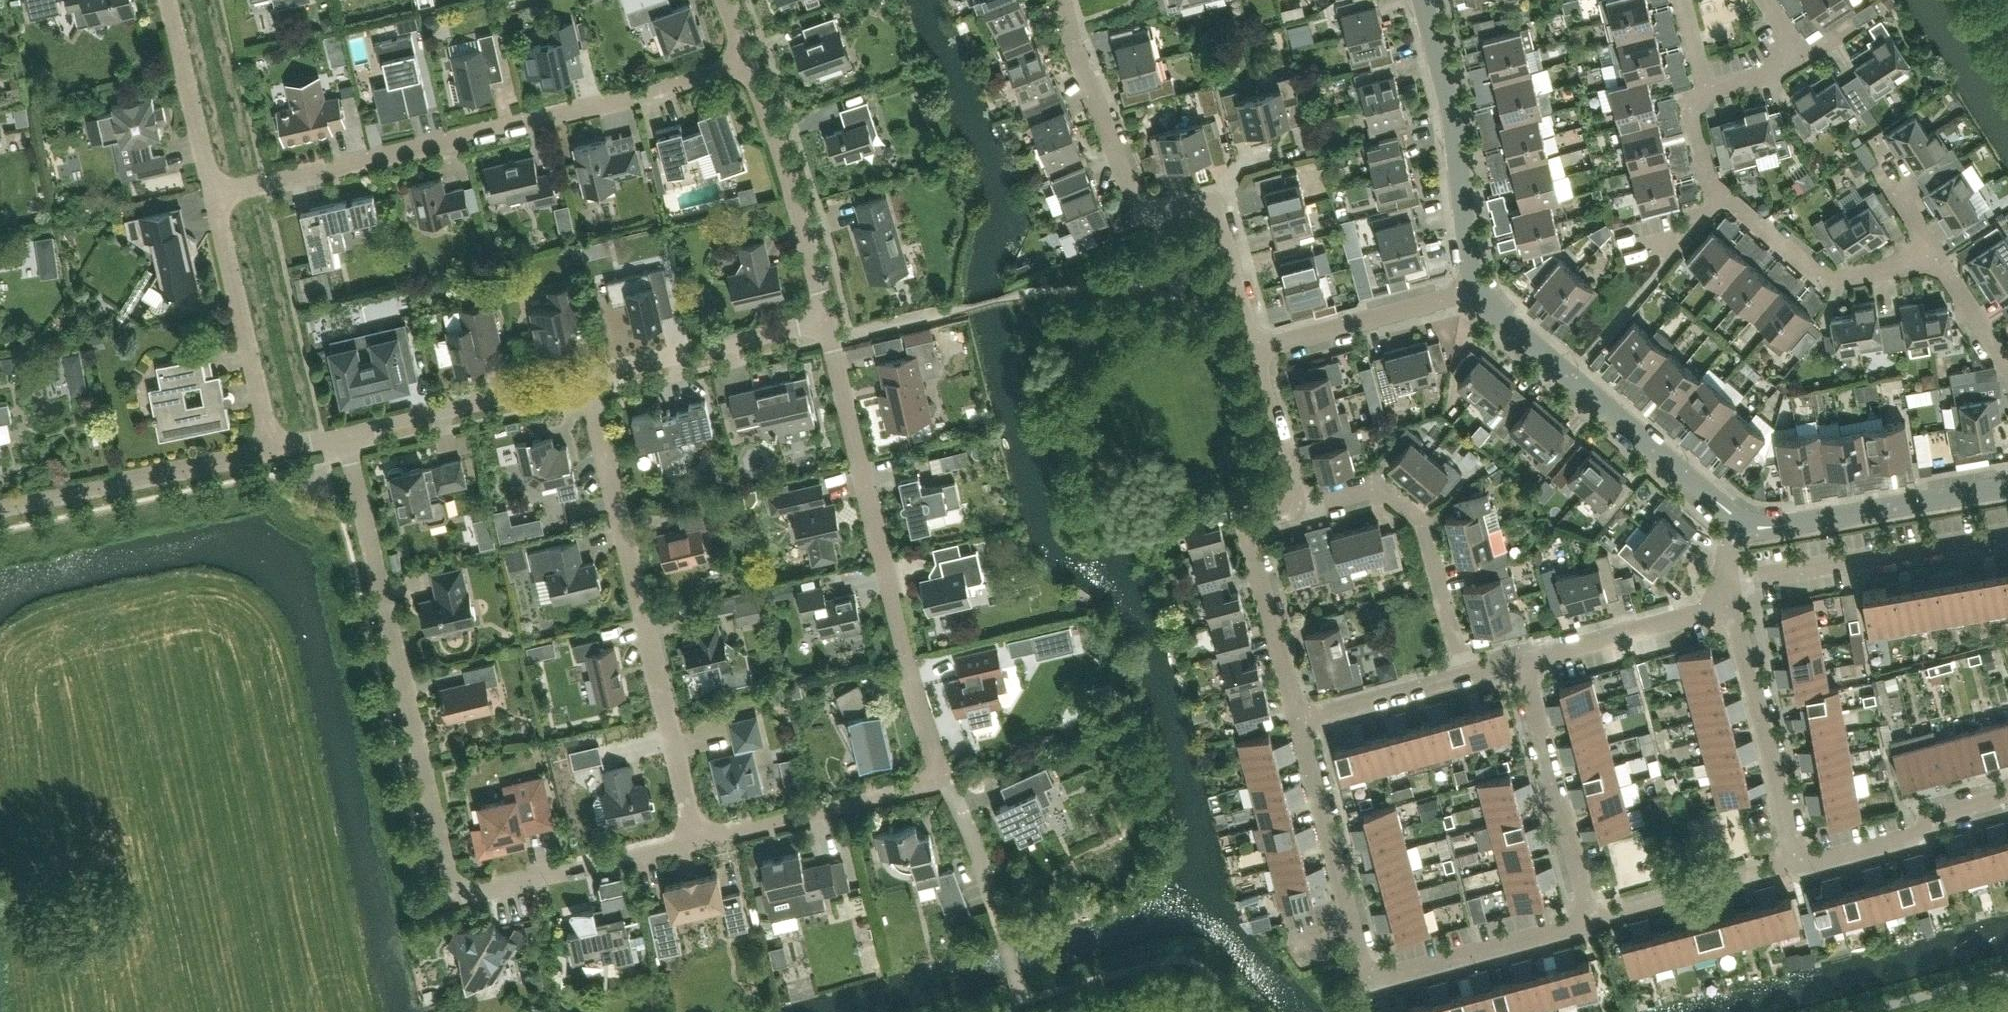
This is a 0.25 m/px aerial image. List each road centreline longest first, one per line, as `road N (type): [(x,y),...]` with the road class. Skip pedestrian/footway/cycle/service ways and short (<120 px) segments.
road 1 (residential): [(695,839),(454,893),(346,432)]
road 2 (residential): [(212,194),(649,92),(747,61)]
road 3 (residential): [(1592,921),(1370,982),(1298,721)]
road 4 (residential): [(945,781),(909,665),(827,318)]
road 5 (residential): [(695,839),(587,376)]
road 6 (residential): [(1253,350),(1212,201),(1144,218),(1064,0)]
road 7 (residential): [(1740,522),(1478,288)]
road 8 (residential): [(1464,676),(1425,526),(1390,494),(1372,489),(1297,508)]
road 9 (residential): [(1478,288),(1452,107),(1424,0)]
road 10 (residential): [(1723,583),(2007,533)]
road 11 (residential): [(272,449),(0,507)]
road 12 (residential): [(2007,486),(1782,526),(1740,522)]
road 13 (residential): [(1793,866),(1777,773),(1726,605)]
road 14 (residential): [(827,318),(747,61)]
road 15 (residential): [(1592,921),(1521,662)]
road 16 (residential): [(272,449),(212,194)]
road 17 (residential): [(695,839),(945,781)]
road 18 (residential): [(1298,721),(1248,530),(1260,516),(1297,508)]
road 19 (residential): [(587,376),(346,432)]
road 20 (residential): [(587,376),(827,318)]
road 21 (residential): [(1928,244),(1827,281),(1723,197)]
road 22 (residential): [(1253,350),(1478,288)]
road 23 (residential): [(1793,866),(1905,839),(1936,812),(2007,795)]
road 24 (residential): [(1521,662),(1726,605)]
road 25 (residential): [(1592,921),(1793,866)]
road 26 (residential): [(212,194),(168,0)]
road 27 (residential): [(1298,721),(1464,676)]
road 28 (residential): [(1297,508),(1253,350)]
road 29 (residential): [(1003,930),(945,781)]
road 30 (residential): [(2007,381),(1928,244)]
road 31 (residential): [(1723,197),(1708,176),(1688,97),(1706,93)]
road 32 (residential): [(1622,254),(1684,240),(1723,197)]

